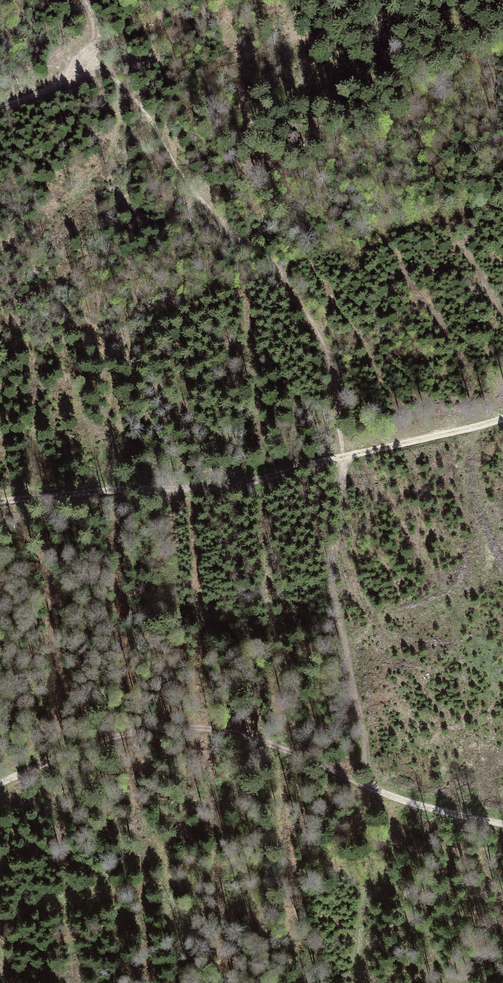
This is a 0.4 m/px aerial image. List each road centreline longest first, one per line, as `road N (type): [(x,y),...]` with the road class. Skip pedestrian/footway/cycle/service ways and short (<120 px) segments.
road 1 (track): [(0,108),(78,78),(117,82),(135,96),(188,189),(272,263),(323,343),(346,456),(330,576),(367,786)]
road 2 (track): [(0,781),(98,739),(185,724),(229,729),(417,806),(502,825)]
road 3 (track): [(0,502),(250,482),(502,419)]

